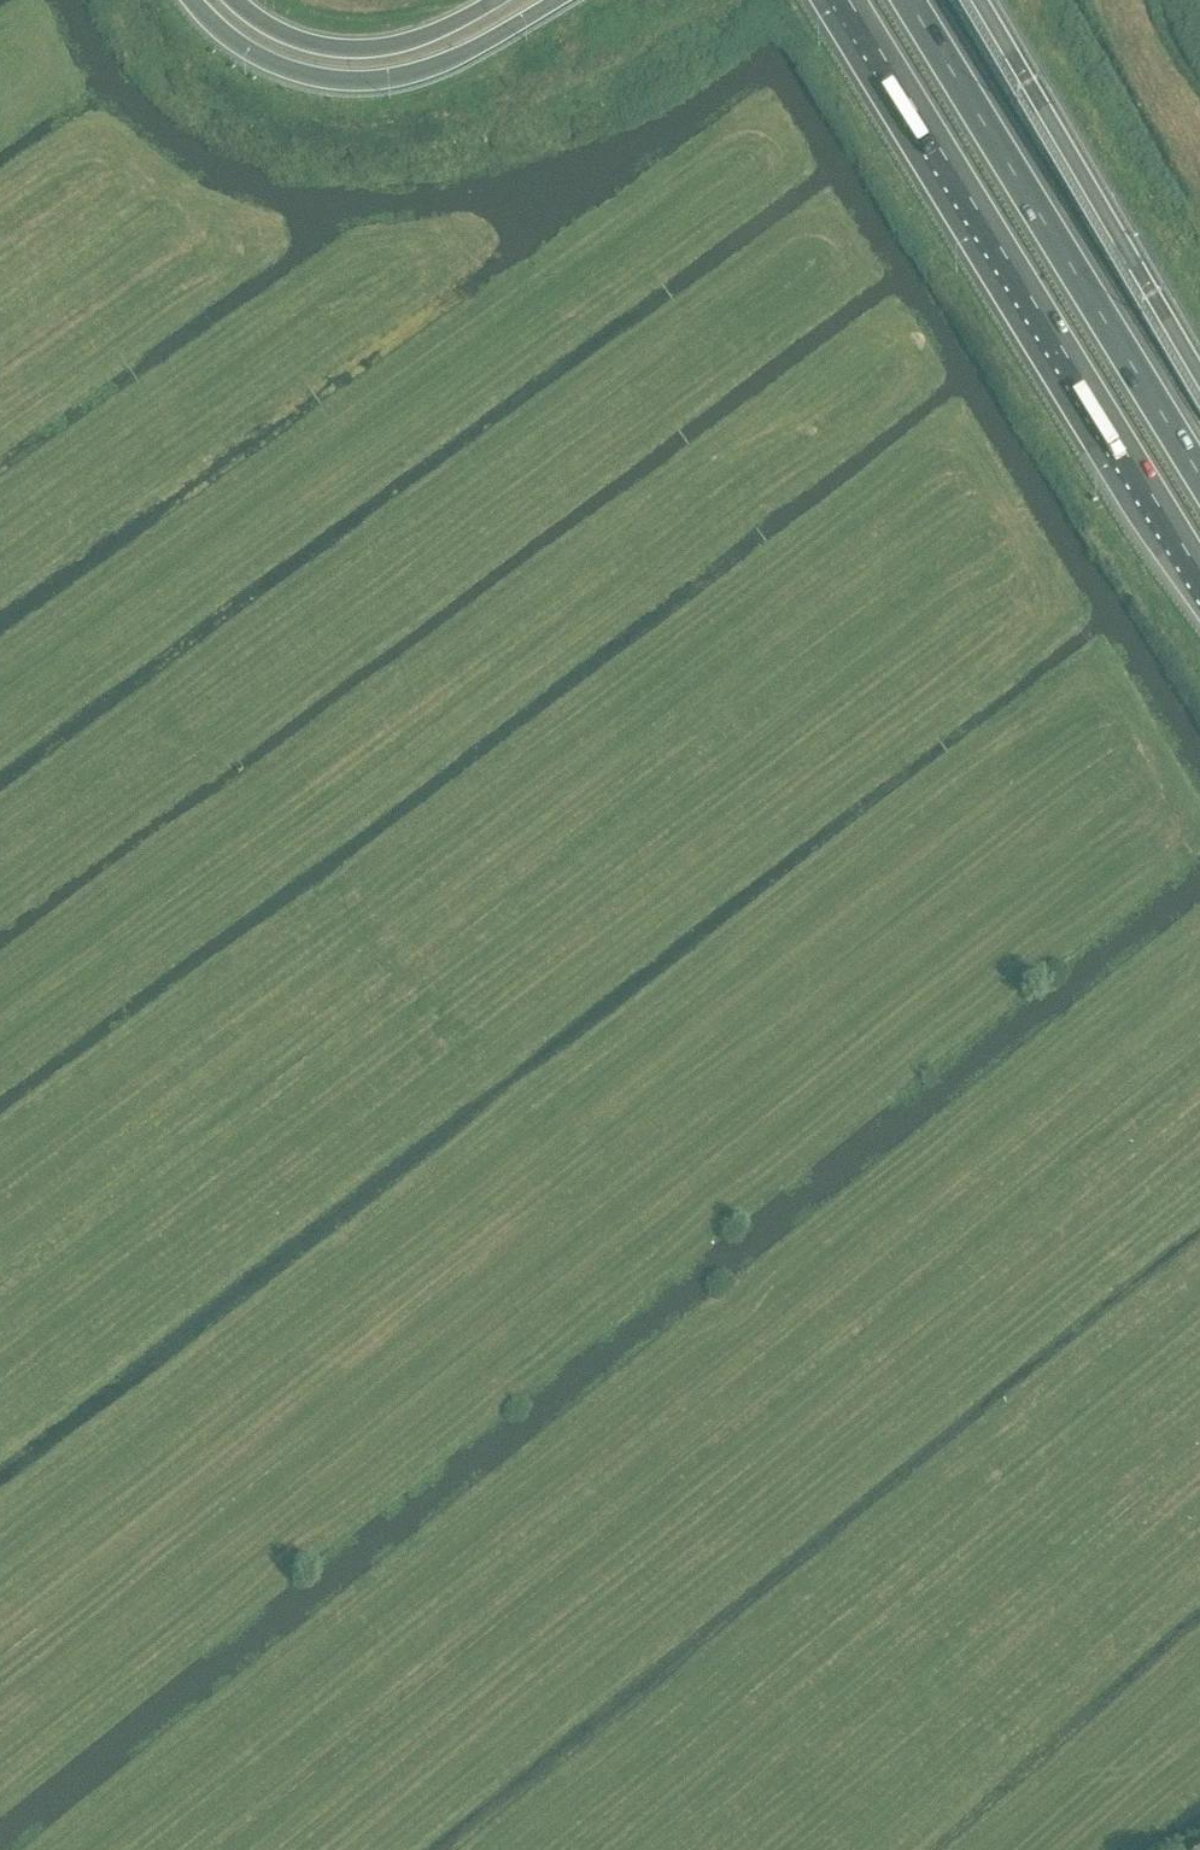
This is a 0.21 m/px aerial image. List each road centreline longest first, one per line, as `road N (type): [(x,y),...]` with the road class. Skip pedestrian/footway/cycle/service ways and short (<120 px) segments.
road 1 (trunk): [(851,0),(1199,572)]
road 2 (trunk): [(1199,472),(916,0)]
road 3 (trunk): [(1199,380),(972,0)]
road 4 (trunk): [(201,0),(249,46),(286,64),(380,78),(470,52),(559,0)]
road 5 (trunk): [(499,0),(405,43),(329,50),(283,39),(233,0)]

